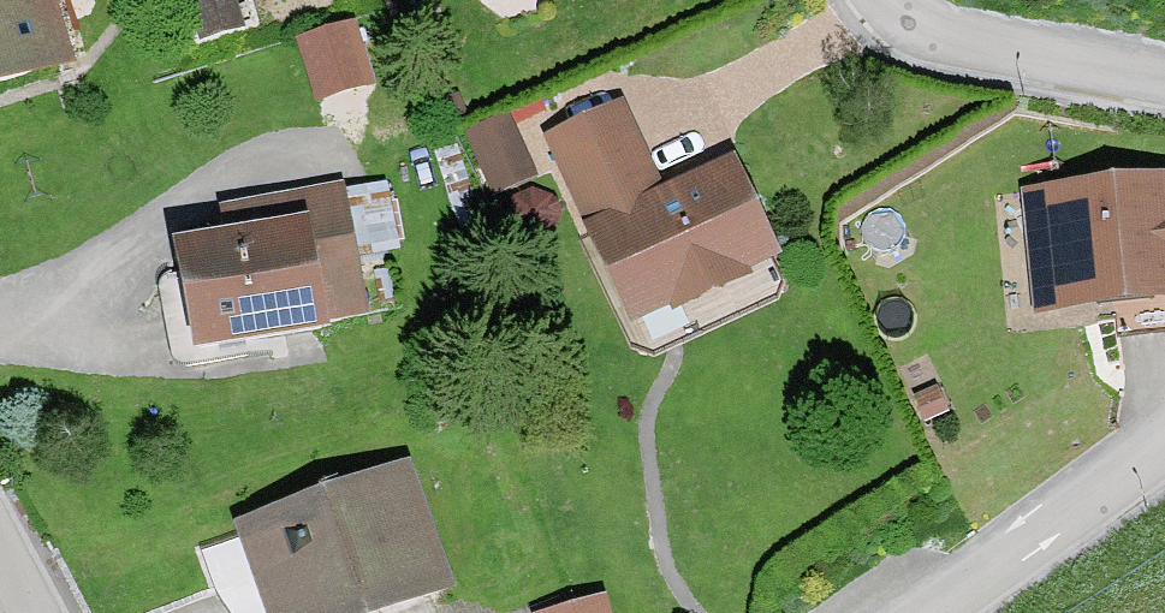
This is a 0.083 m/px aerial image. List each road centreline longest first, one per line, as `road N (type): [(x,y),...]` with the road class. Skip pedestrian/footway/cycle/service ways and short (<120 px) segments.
road 1 (residential): [(919,612),(1164,438)]
road 2 (residential): [(887,0),(899,20),(1164,81)]

